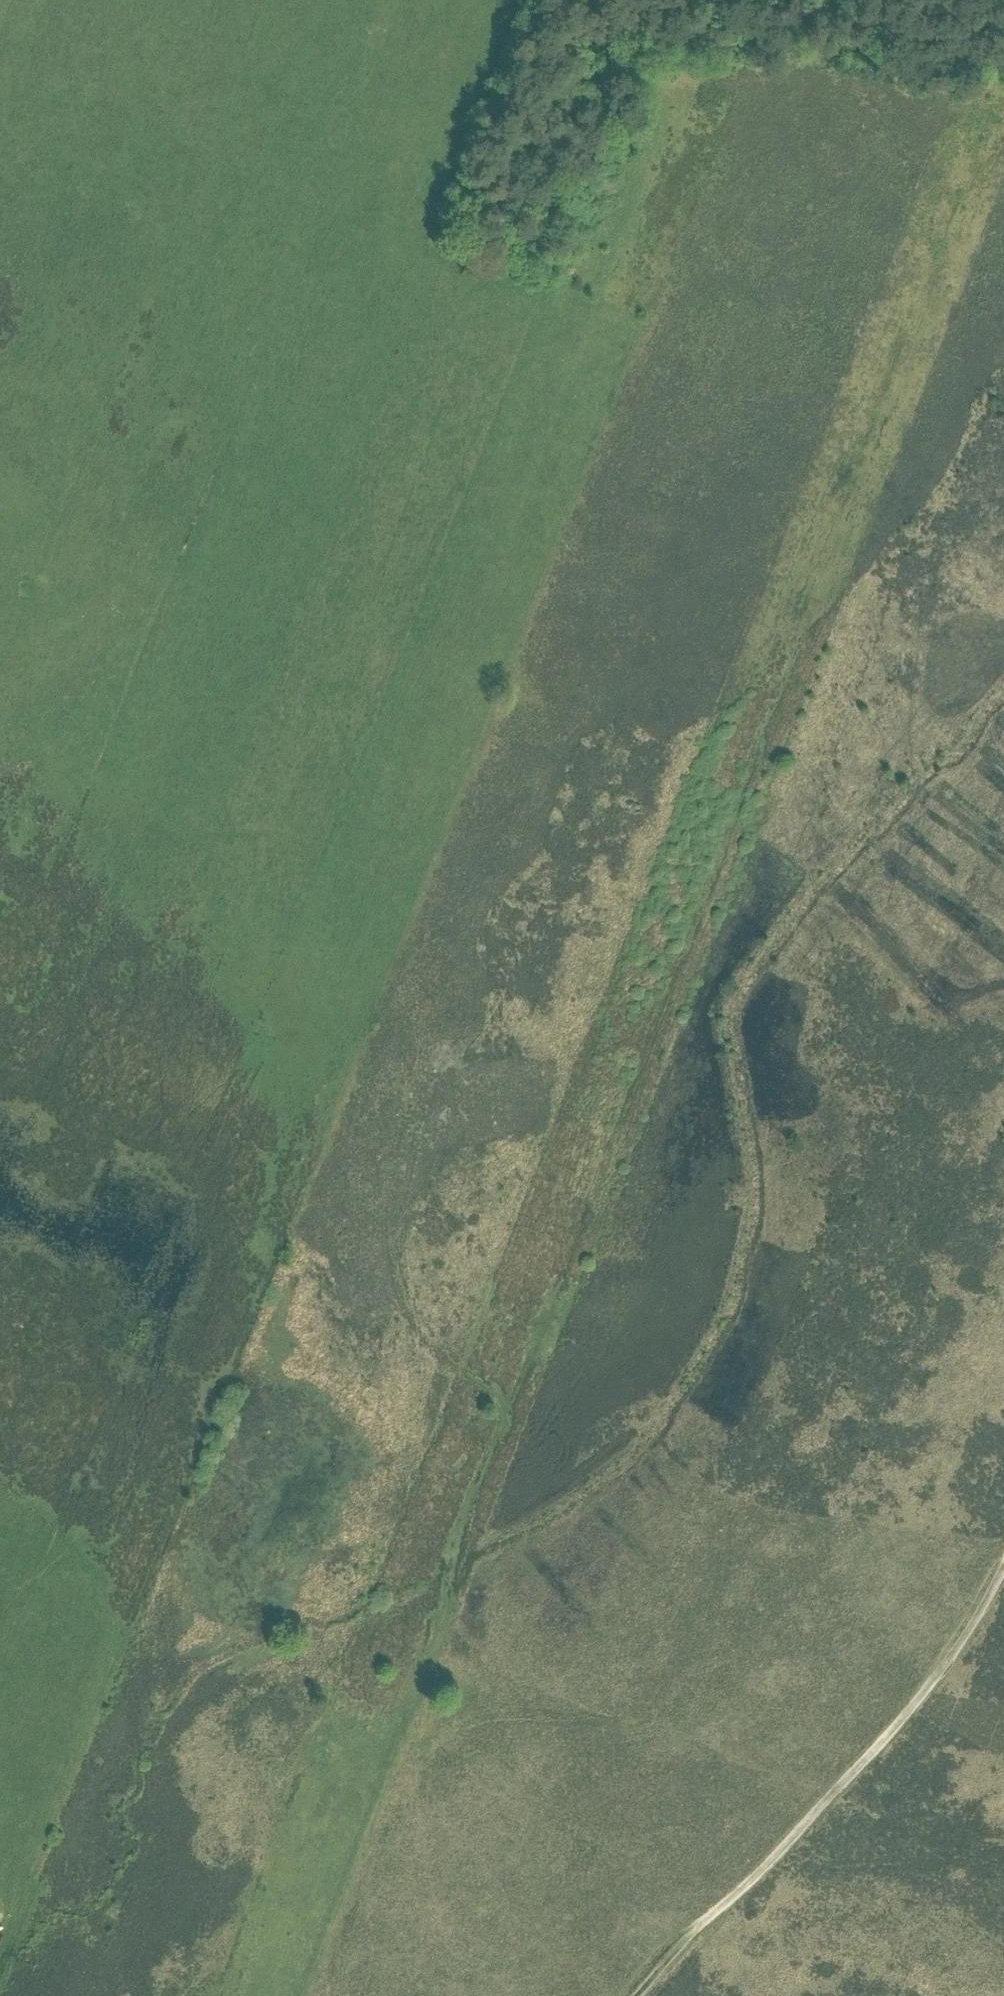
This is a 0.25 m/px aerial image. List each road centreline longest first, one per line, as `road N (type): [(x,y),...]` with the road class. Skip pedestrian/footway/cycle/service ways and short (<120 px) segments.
road 1 (track): [(1003,1562),(927,1688),(631,1995)]

